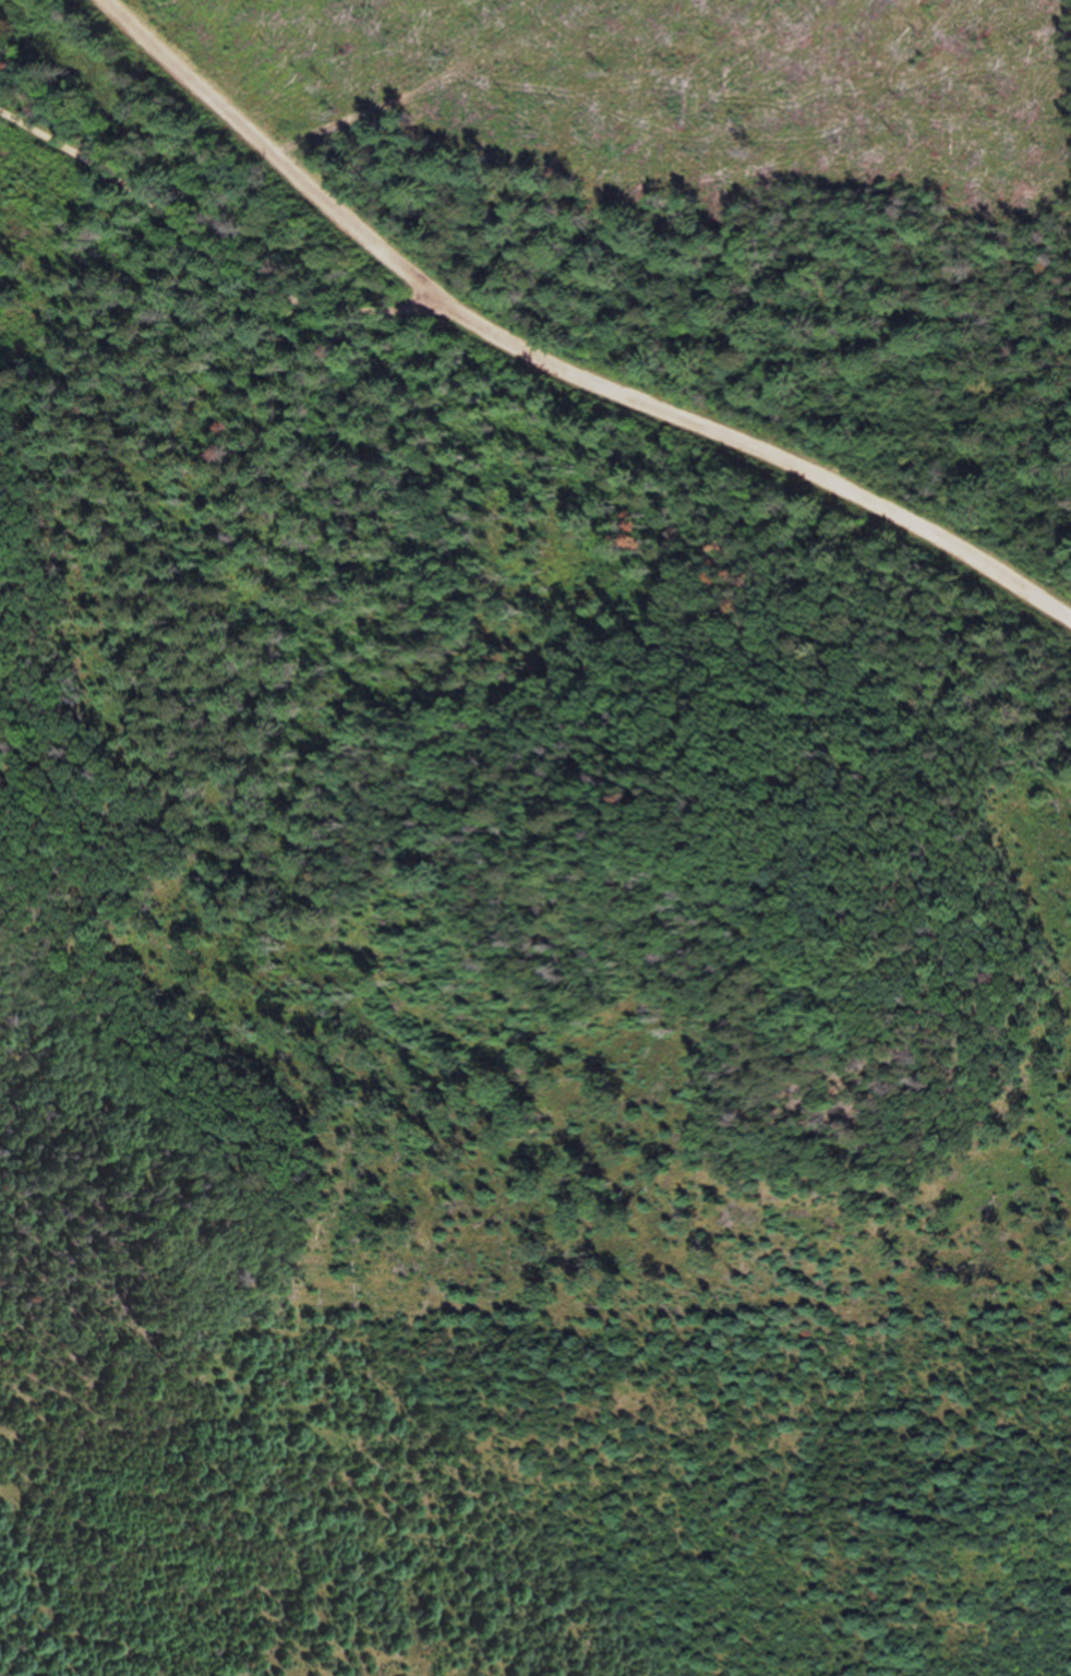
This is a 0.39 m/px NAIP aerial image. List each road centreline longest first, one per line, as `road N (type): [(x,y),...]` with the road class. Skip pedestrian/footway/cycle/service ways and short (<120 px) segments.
road 1 (residential): [(1070,621),(903,519),(612,393),(455,311)]
road 2 (residential): [(0,179),(241,328),(455,311)]
road 3 (residential): [(455,311),(170,70),(104,0)]

